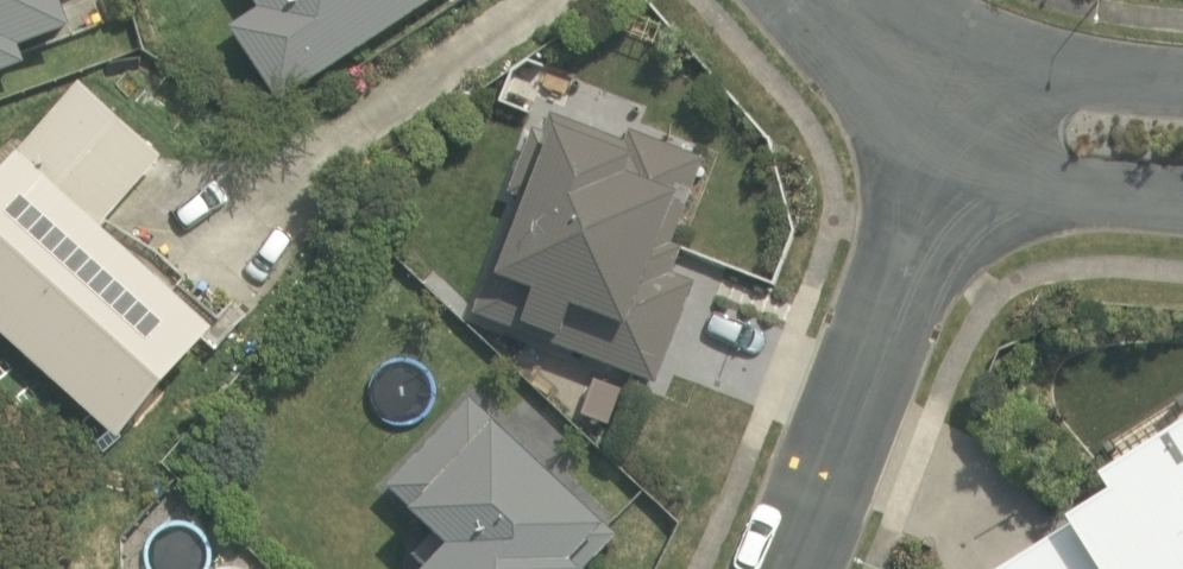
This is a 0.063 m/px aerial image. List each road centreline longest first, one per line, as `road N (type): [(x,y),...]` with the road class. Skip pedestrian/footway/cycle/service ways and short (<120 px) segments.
road 1 (residential): [(812,568),(1017,144)]
road 2 (residential): [(818,0),(876,70),(1017,144)]
road 3 (residential): [(1017,144),(1182,152)]

